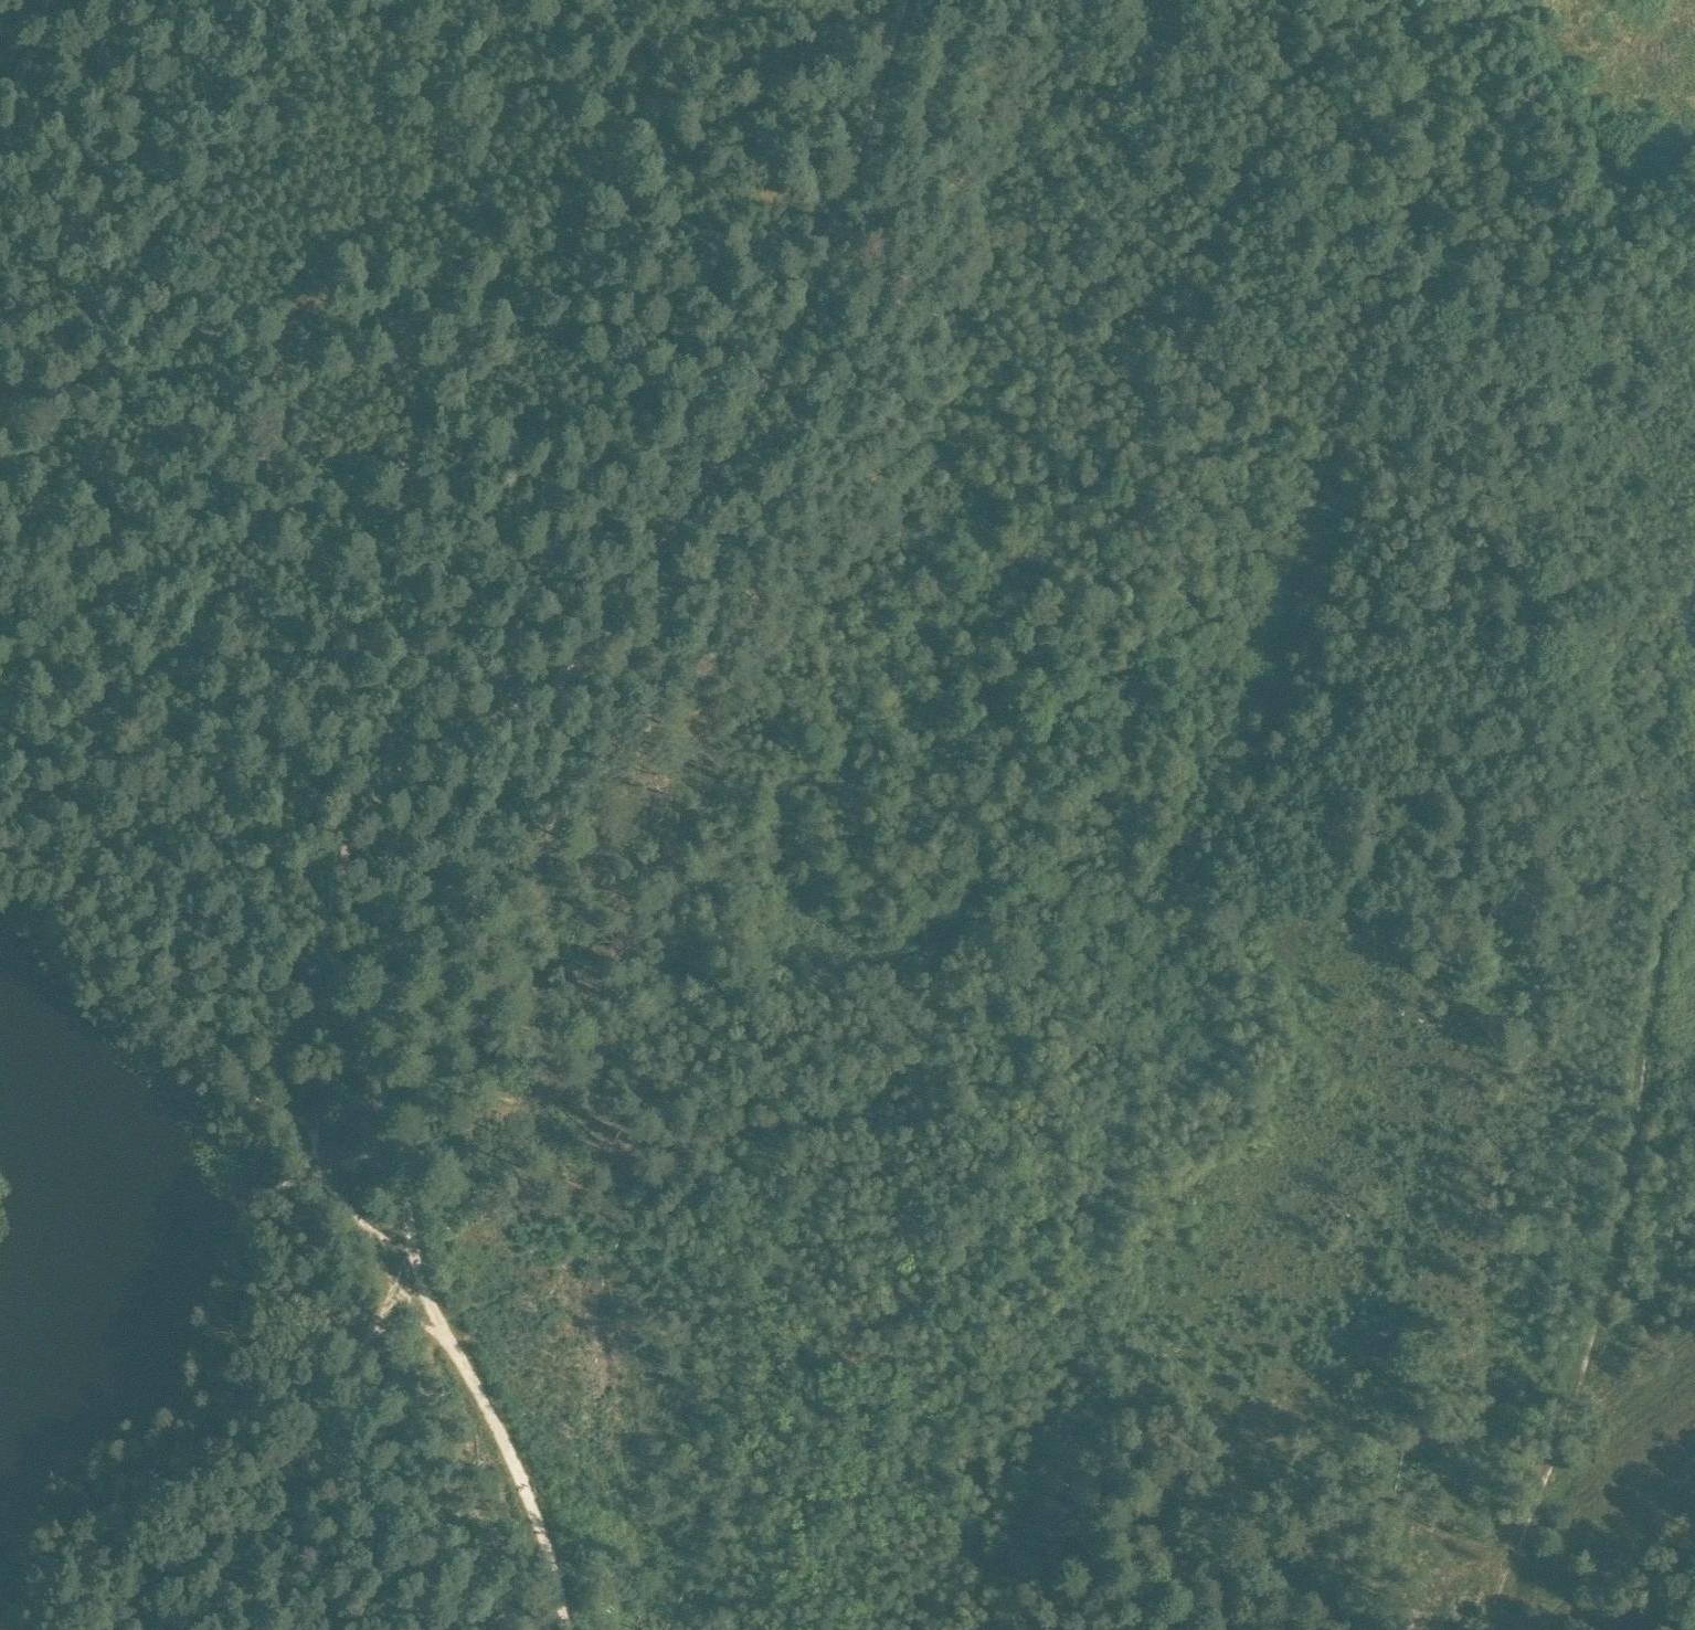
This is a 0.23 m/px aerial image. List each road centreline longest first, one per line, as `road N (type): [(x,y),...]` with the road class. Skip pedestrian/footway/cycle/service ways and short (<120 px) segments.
road 1 (track): [(413,1254),(345,986),(343,848),(429,749),(535,701),(579,672),(747,430),(809,301),(904,0)]
road 2 (track): [(413,1254),(387,1311),(269,1470),(146,1583),(109,1629)]
road 3 (track): [(567,1629),(528,1496),(413,1254)]

